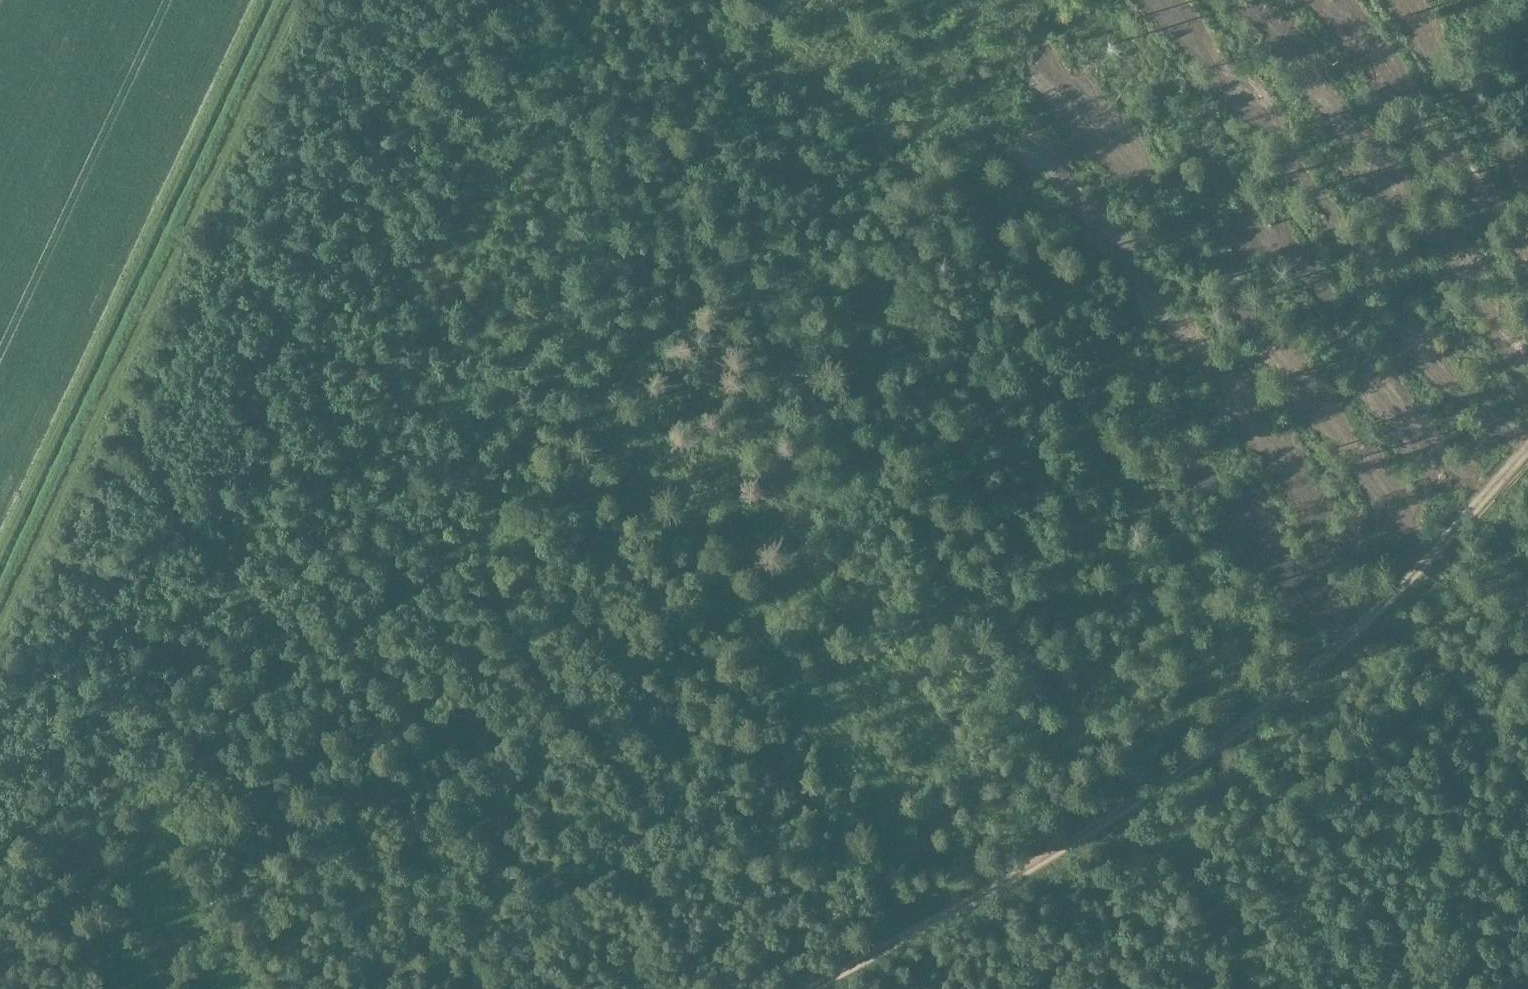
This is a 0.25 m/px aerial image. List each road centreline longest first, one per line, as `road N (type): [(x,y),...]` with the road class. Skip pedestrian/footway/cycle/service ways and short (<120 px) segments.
road 1 (track): [(806,988),(1005,883),(1213,746),(1356,629),(1527,452)]
road 2 (track): [(0,612),(291,0)]

